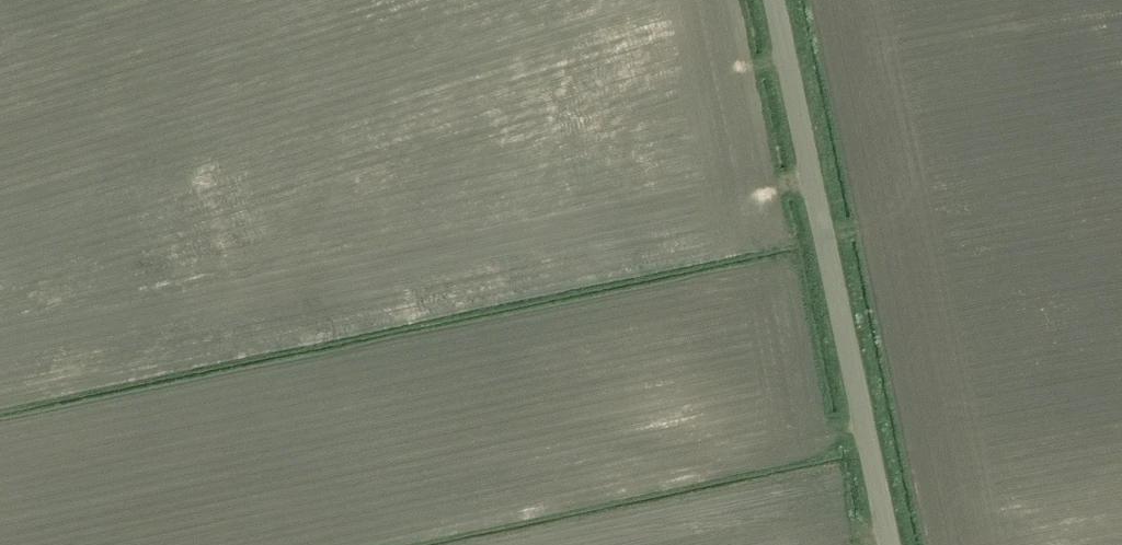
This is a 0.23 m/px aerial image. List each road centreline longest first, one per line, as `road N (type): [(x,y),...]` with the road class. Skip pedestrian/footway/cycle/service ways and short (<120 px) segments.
road 1 (unclassified): [(889,544),(770,0)]

